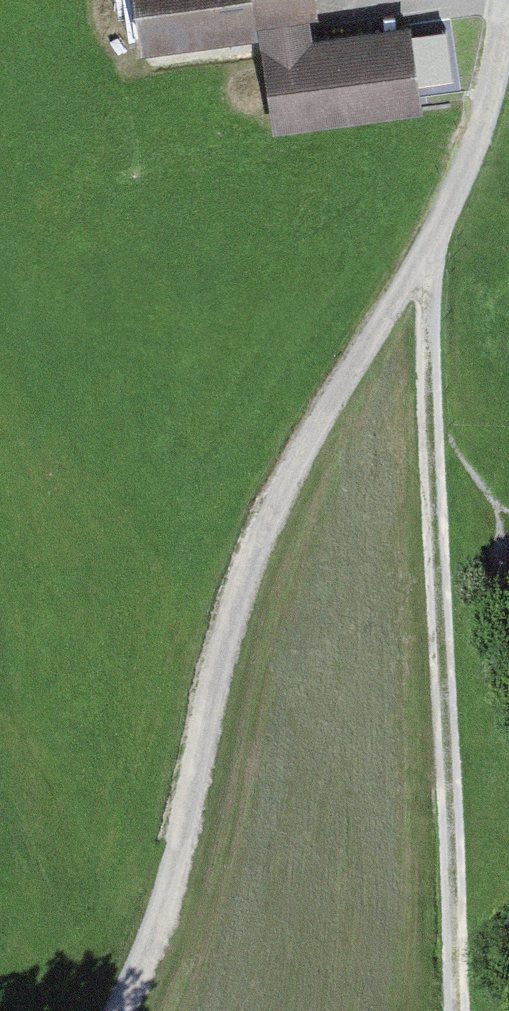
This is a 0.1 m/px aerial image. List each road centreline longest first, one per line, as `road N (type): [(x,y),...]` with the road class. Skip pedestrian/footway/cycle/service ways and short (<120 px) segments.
road 1 (track): [(508,0),(489,103),(423,270),(280,498),(218,661),(168,895),(116,1010)]
road 2 (track): [(456,1010),(423,270)]

